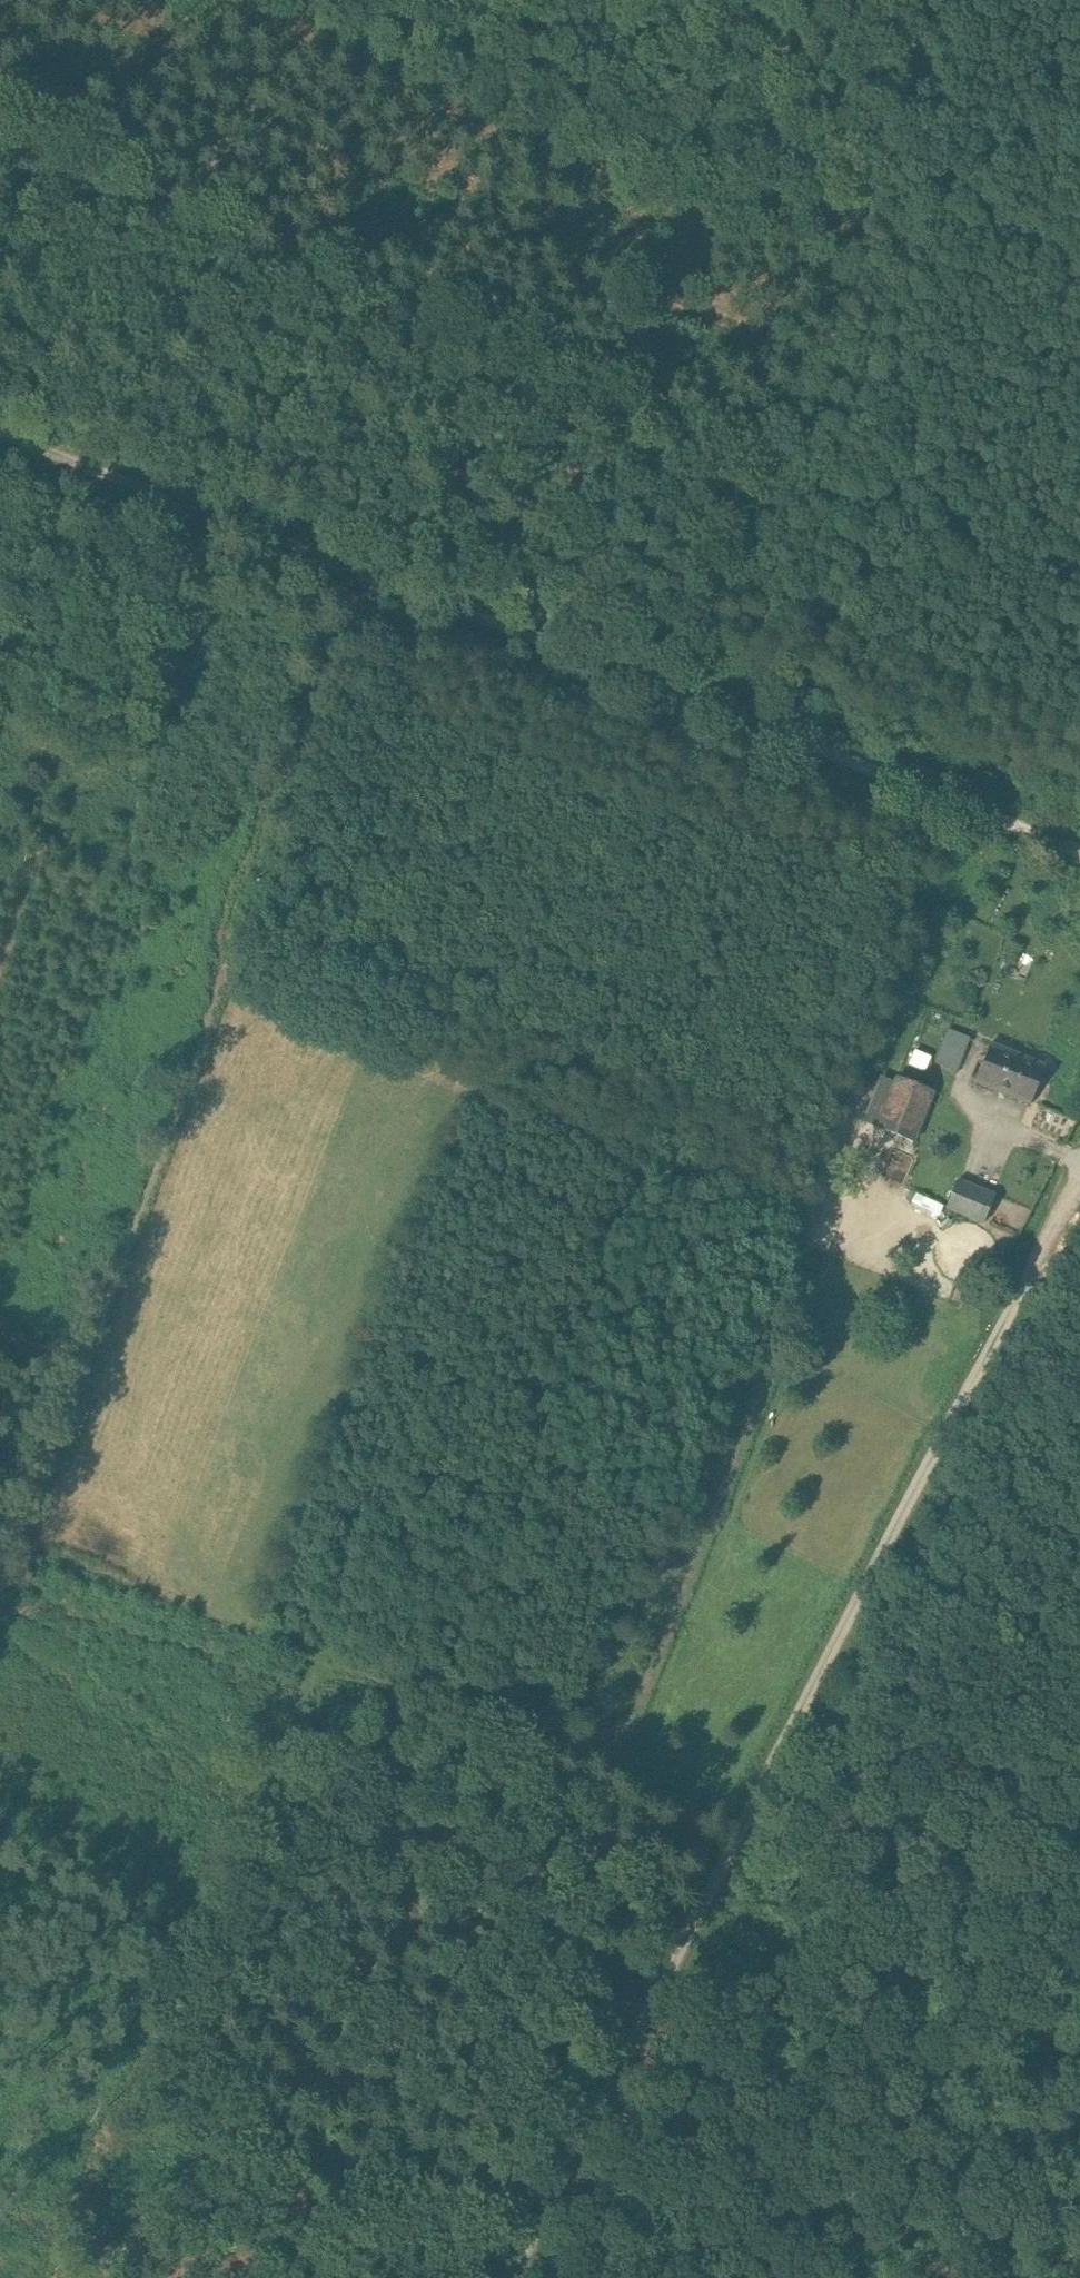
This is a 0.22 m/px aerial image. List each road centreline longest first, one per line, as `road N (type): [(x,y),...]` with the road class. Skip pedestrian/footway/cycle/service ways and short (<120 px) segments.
road 1 (track): [(508,2277),(1079,1163)]
road 2 (track): [(0,382),(777,110),(910,72)]
road 3 (track): [(692,705),(0,427)]
road 4 (track): [(1079,856),(692,705)]

